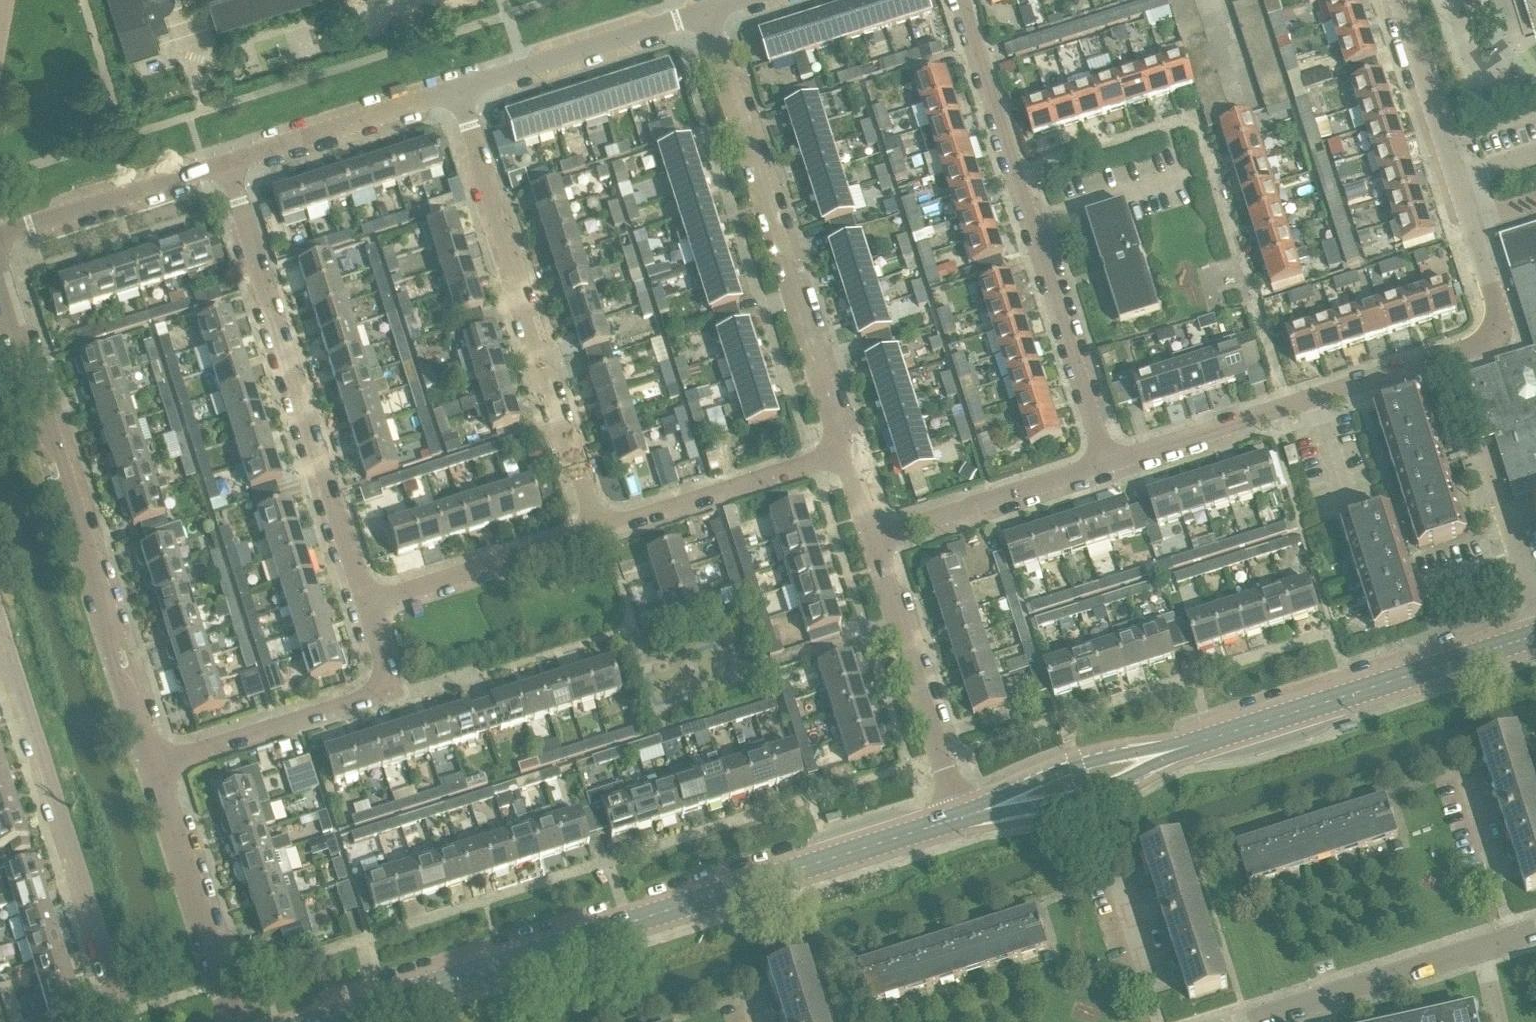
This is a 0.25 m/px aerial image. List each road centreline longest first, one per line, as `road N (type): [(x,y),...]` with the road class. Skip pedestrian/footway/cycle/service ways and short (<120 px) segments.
road 1 (secondary): [(299,1021),(967,818)]
road 2 (secondary): [(967,818),(1535,636)]
road 3 (residential): [(156,761),(0,280)]
road 4 (residential): [(1286,406),(1193,112),(1013,164)]
road 5 (residential): [(847,448),(705,11)]
road 6 (residential): [(596,528),(457,94)]
road 7 (residential): [(367,601),(228,167)]
road 8 (residential): [(127,1021),(7,652)]
road 9 (residential): [(1286,406),(1507,334),(1471,222)]
road 10 (residential): [(156,761),(394,685),(367,601)]
road 11 (residential): [(1108,463),(1013,164)]
road 12 (residential): [(967,818),(877,538)]
road 13 (residential): [(237,1021),(156,761)]
road 14 (residential): [(596,528),(847,448)]
road 15 (residential): [(457,94),(705,11)]
road 16 (residential): [(1252,1021),(1485,949)]
road 17 (residential): [(877,538),(1108,463)]
road 18 (residential): [(228,167),(457,94)]
road 19 (residential): [(367,601),(596,528)]
road 20 (residential): [(0,237),(228,167)]
road 21 (residential): [(1458,183),(1400,0)]
road 22 (residential): [(1108,463),(1286,406)]
road 23 (residential): [(1519,938),(1463,768)]
road 24 (residential): [(1013,164),(961,0)]
road 25 (residential): [(1161,1021),(1115,875)]

